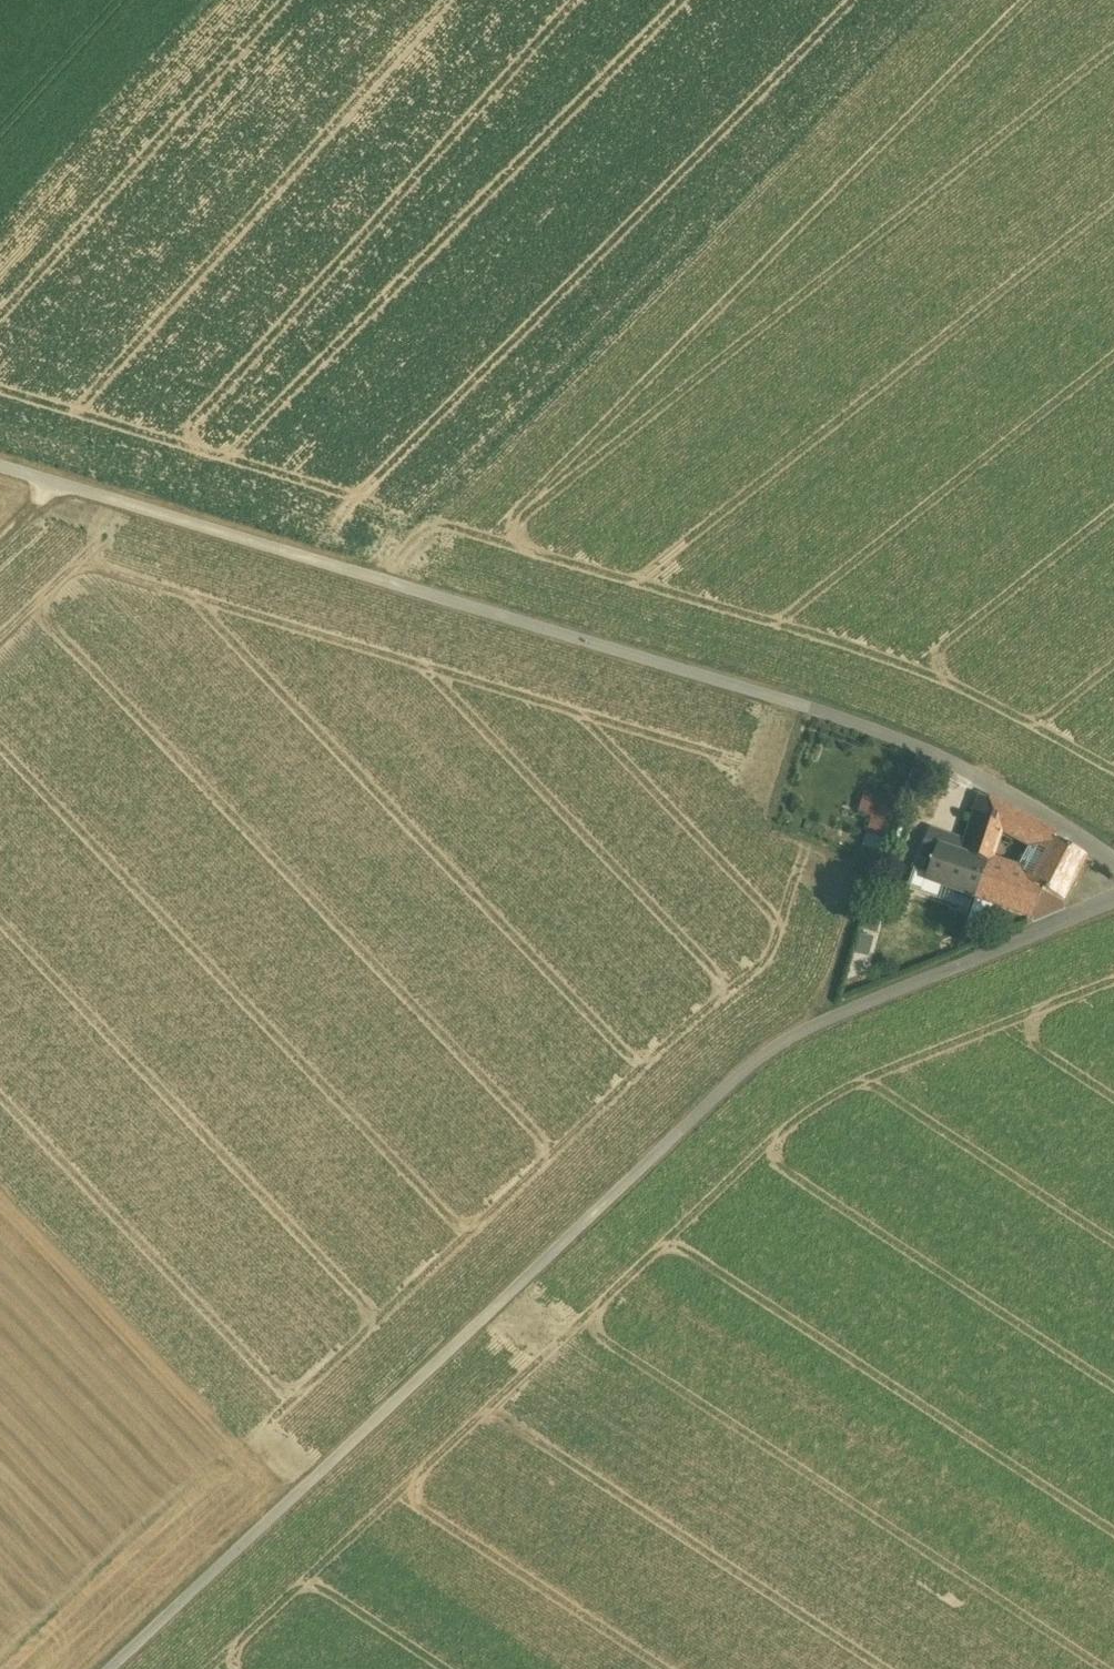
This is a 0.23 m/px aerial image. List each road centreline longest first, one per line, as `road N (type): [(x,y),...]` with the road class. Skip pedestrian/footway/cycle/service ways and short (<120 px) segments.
road 1 (track): [(116,1668),(775,1047),(1113,899)]
road 2 (unclassified): [(0,484),(890,737),(1113,862)]

